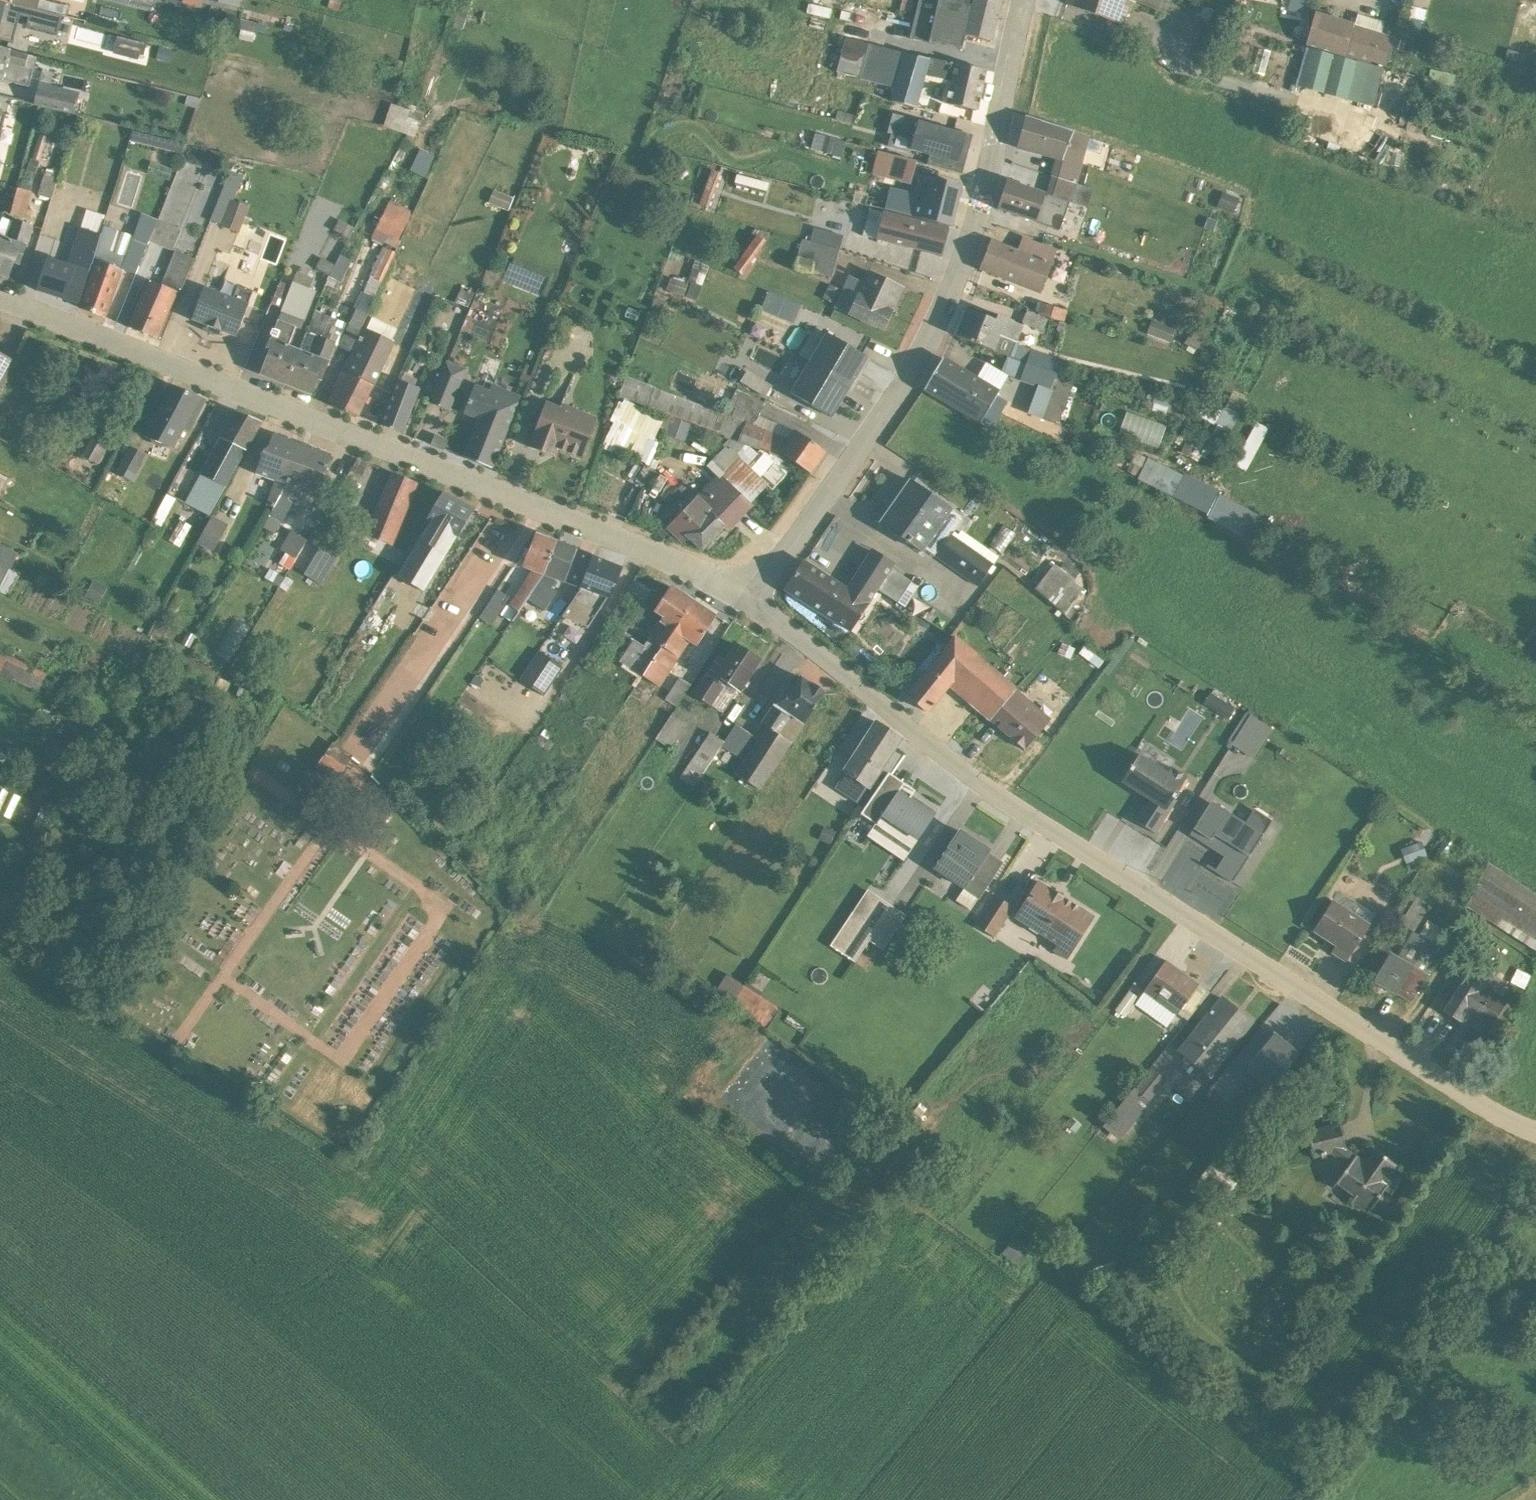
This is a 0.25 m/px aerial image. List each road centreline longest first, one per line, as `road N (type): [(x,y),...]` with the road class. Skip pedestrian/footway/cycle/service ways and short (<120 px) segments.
road 1 (residential): [(747,592),(989,790),(1486,1110),(1535,1130)]
road 2 (residential): [(747,592),(910,376),(976,223),(1026,0)]
road 3 (residential): [(0,303),(540,508)]
road 4 (unclassified): [(365,768),(540,508)]
road 5 (residential): [(540,508),(747,592)]

